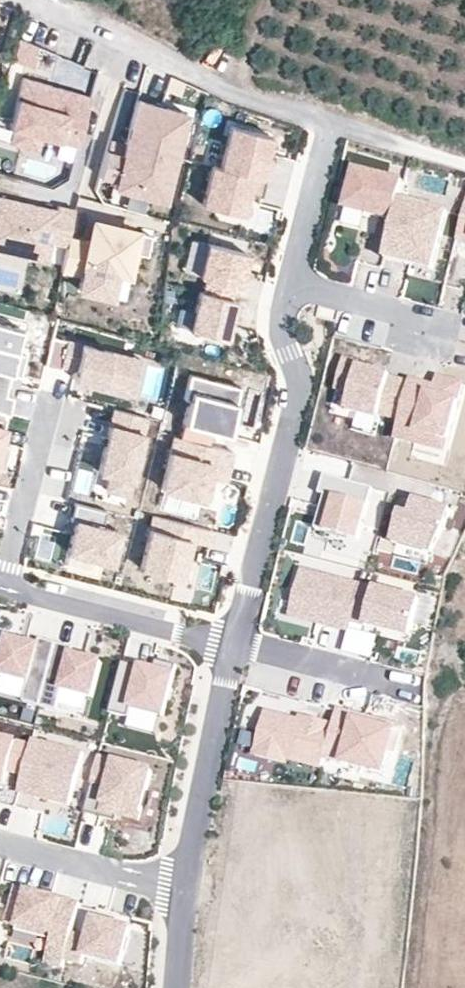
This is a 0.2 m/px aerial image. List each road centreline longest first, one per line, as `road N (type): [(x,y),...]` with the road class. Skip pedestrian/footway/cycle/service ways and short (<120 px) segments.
road 1 (residential): [(234,646),(300,388),(284,326),(292,284)]
road 2 (residential): [(34,0),(339,128)]
road 3 (residential): [(180,893),(234,646)]
road 4 (residential): [(3,589),(234,646)]
road 5 (residential): [(0,846),(180,893)]
road 6 (residential): [(234,646),(414,692)]
road 7 (residential): [(3,589),(48,410)]
road 8 (residential): [(292,284),(339,128)]
road 9 (residential): [(292,284),(444,325)]
road 10 (track): [(339,128),(464,170)]

